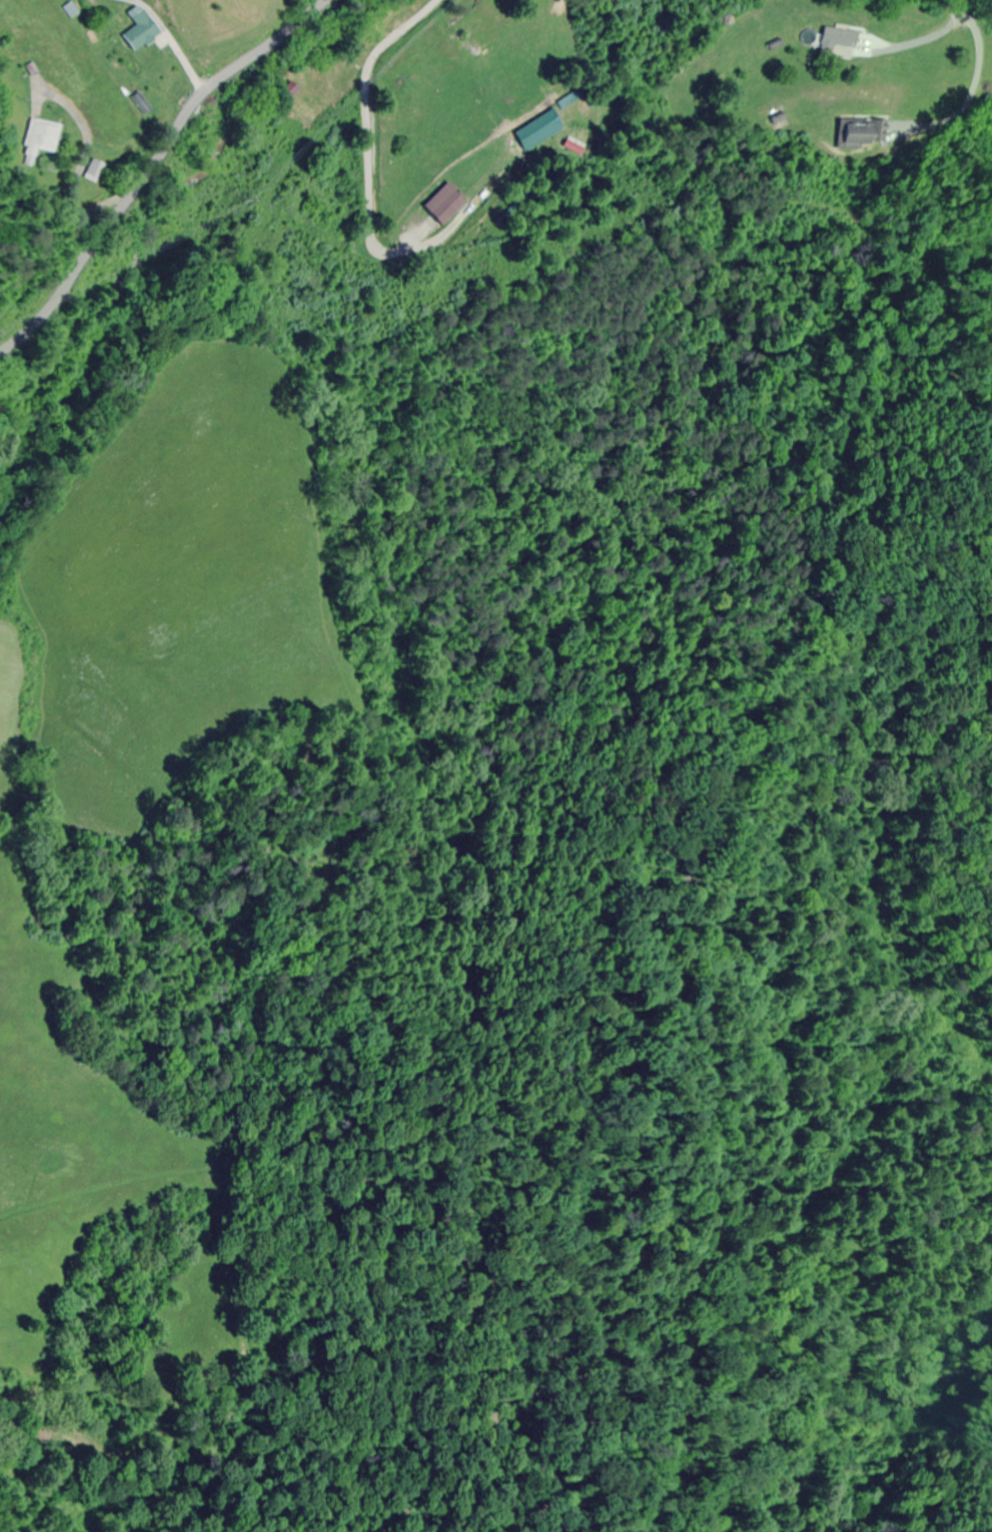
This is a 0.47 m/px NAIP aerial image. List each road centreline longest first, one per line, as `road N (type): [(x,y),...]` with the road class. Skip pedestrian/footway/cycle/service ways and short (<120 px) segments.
road 1 (residential): [(0,350),(59,290),(201,94),(322,0)]

